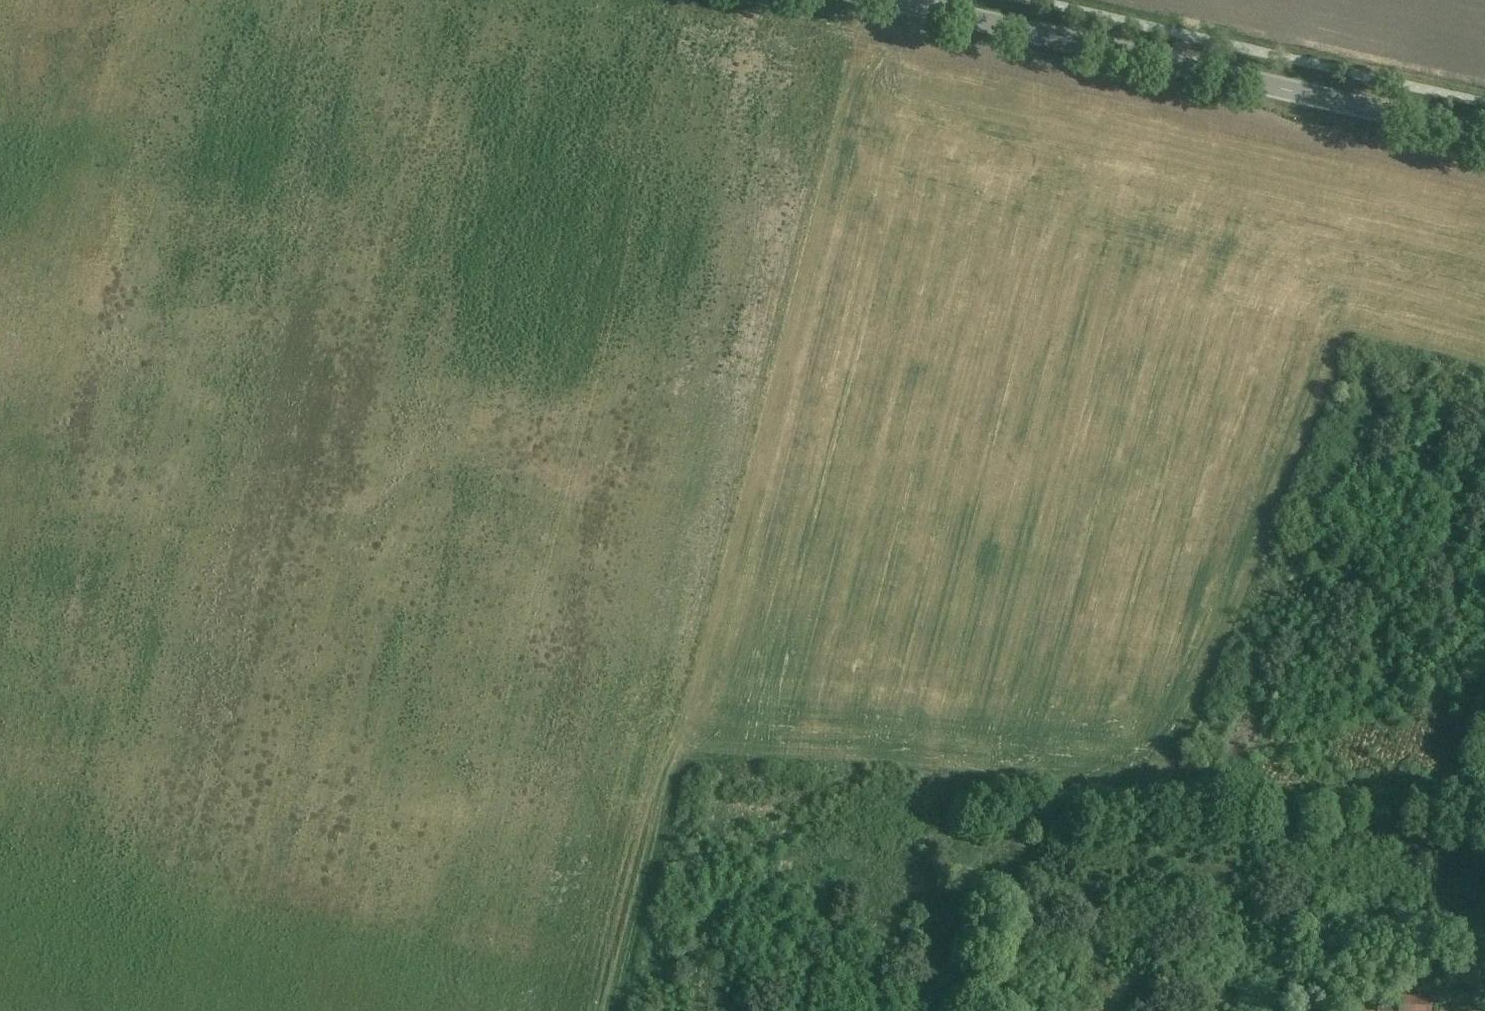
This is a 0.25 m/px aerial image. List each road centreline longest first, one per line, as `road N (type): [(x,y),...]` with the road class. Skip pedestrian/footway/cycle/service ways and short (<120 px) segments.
road 1 (tertiary): [(1484,136),(899,2)]

